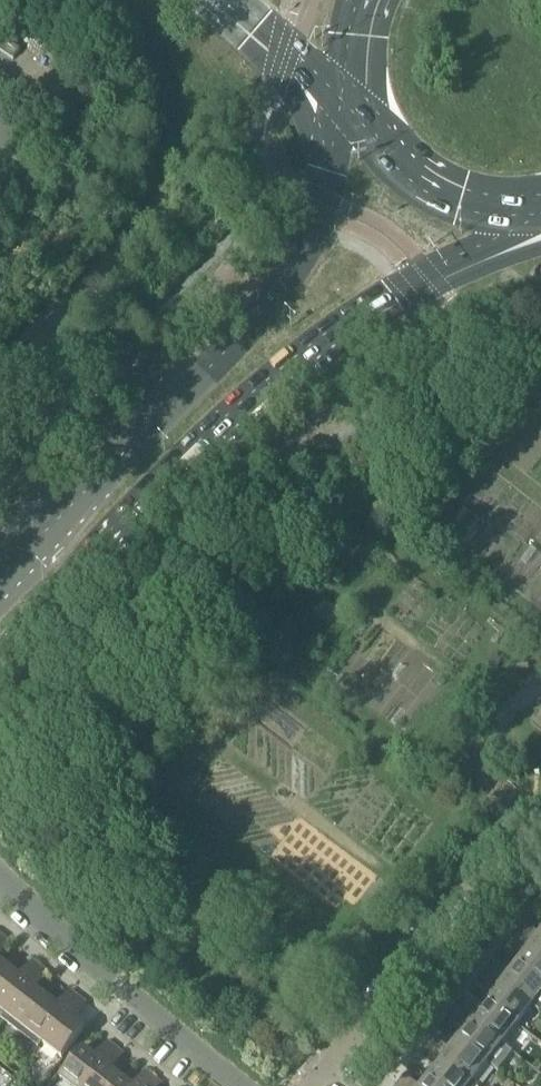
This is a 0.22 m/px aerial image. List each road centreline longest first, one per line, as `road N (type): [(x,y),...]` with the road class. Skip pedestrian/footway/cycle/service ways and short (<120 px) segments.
road 1 (secondary): [(0,660),(256,399),(392,299),(540,215)]
road 2 (secondary): [(342,104),(318,212),(287,280),(0,576)]
road 3 (residential): [(231,1085),(0,884)]
road 4 (residential): [(311,1085),(487,862)]
road 5 (primary): [(342,104),(431,194),(486,212),(540,215)]
road 6 (primary): [(233,0),(337,91)]

